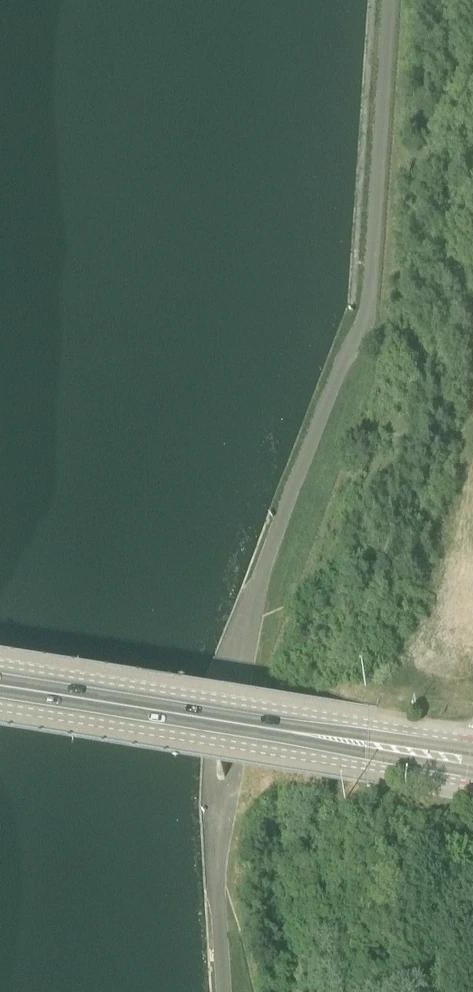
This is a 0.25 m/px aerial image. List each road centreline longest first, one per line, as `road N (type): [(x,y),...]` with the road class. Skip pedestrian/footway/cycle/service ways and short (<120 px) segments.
road 1 (primary): [(472,767),(0,691)]

